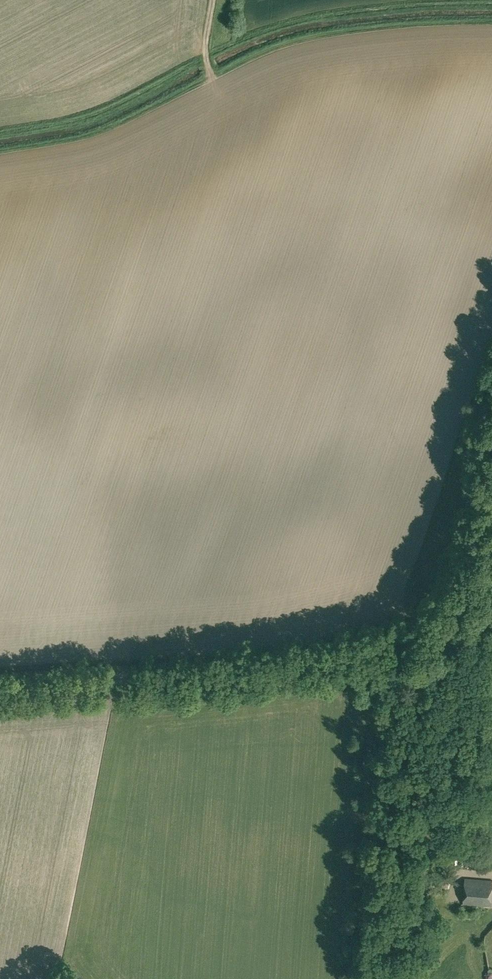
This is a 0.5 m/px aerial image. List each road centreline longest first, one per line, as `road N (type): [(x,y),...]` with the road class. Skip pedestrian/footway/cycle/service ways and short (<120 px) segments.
road 1 (tertiary): [(0,688),(309,660),(491,618)]

